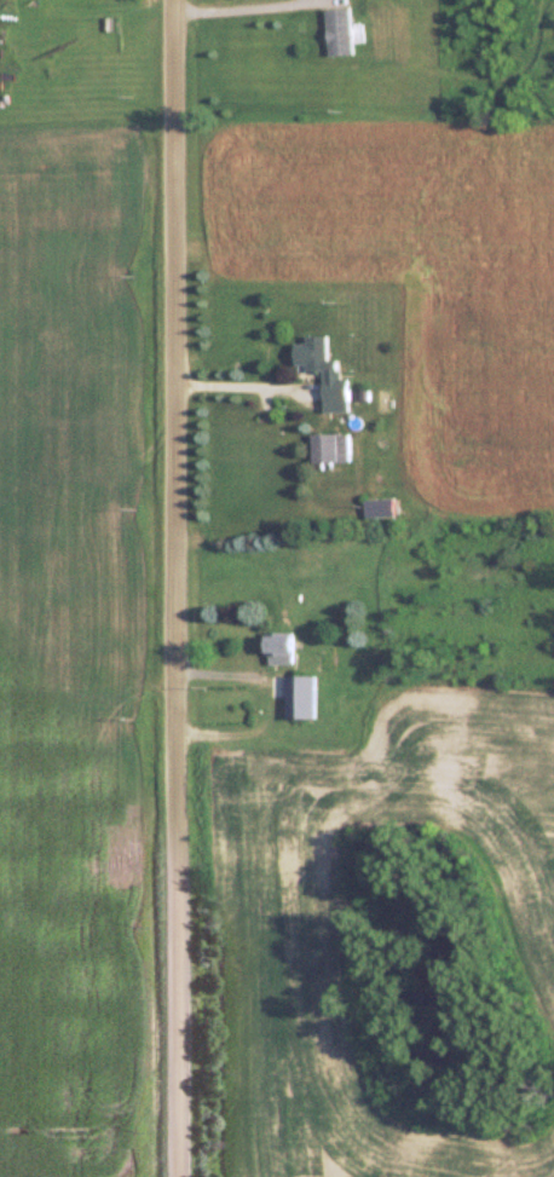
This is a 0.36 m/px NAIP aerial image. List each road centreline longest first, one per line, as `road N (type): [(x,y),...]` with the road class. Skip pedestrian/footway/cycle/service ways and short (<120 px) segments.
road 1 (residential): [(181,1176),(177,0)]

